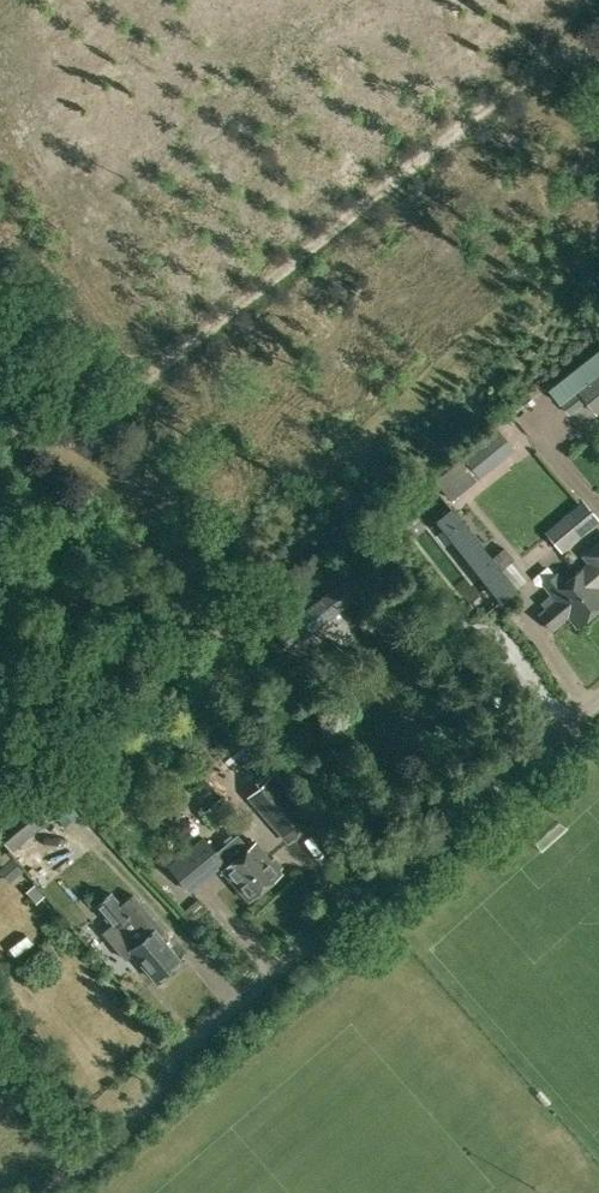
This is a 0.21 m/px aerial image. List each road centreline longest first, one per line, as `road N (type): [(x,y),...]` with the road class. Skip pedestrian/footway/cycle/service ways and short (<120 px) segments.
road 1 (unclassified): [(598,712),(229,1016),(52,1192)]

